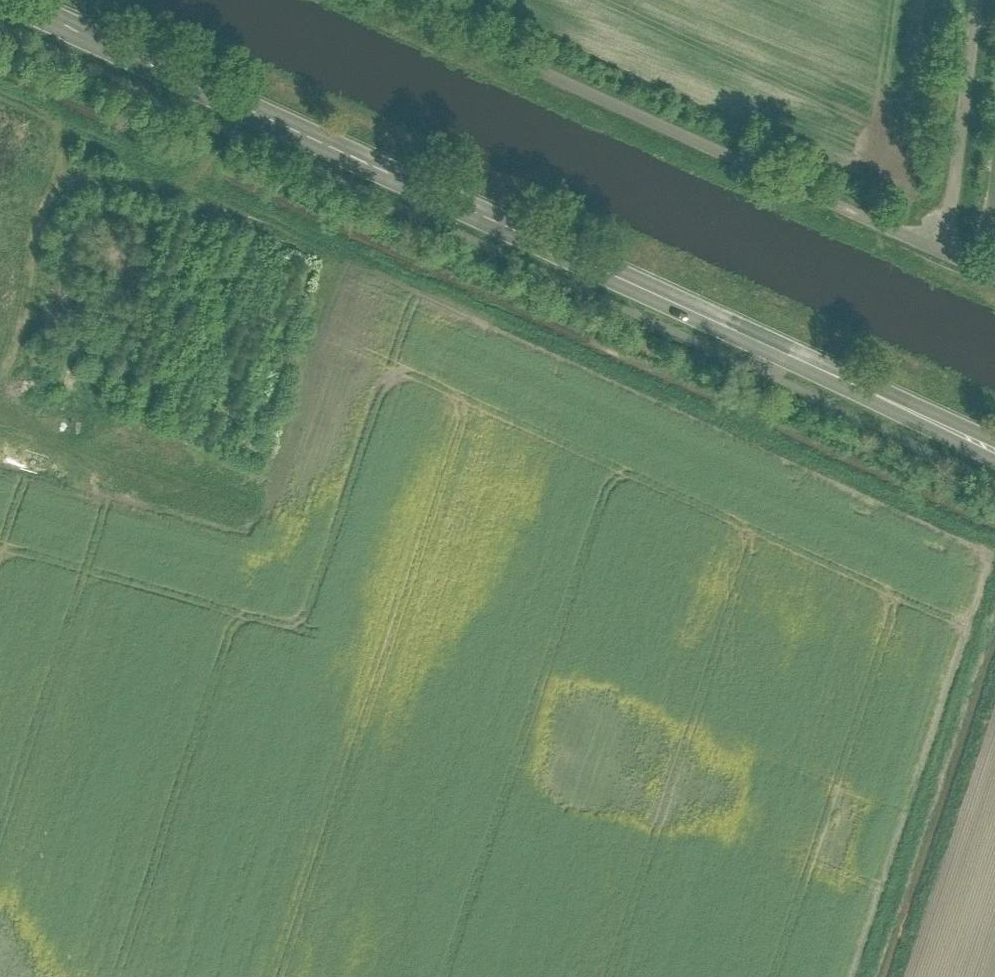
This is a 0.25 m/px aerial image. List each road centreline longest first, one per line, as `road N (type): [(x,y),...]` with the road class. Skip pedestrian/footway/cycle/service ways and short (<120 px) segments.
road 1 (primary): [(10,0),(994,447)]
road 2 (residential): [(399,0),(938,245)]
road 3 (unclassified): [(968,0),(938,245)]

